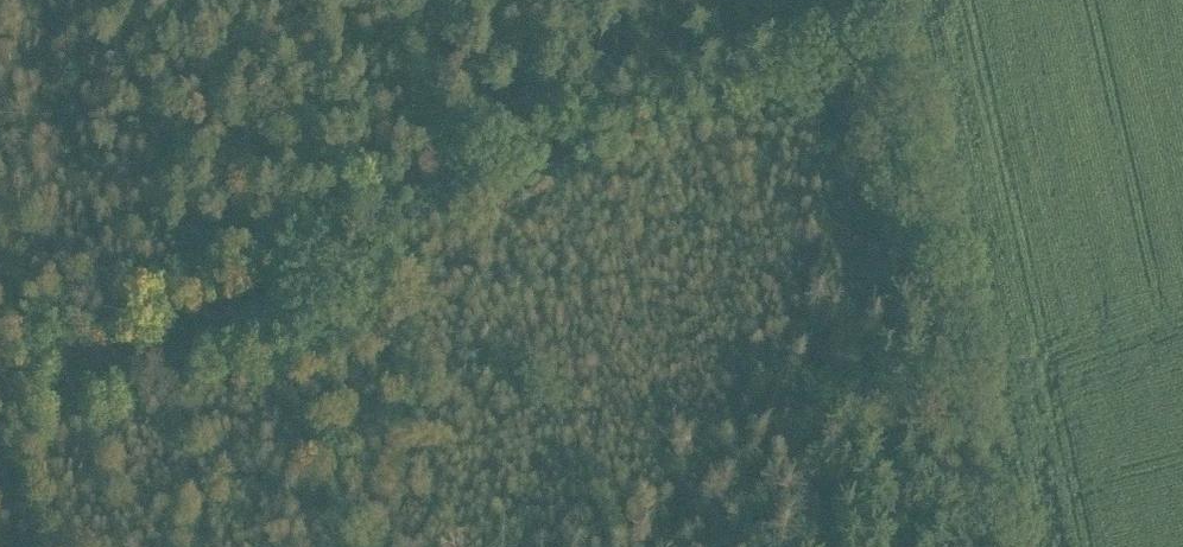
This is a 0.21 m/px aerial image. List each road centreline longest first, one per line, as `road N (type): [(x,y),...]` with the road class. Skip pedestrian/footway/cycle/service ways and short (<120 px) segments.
road 1 (track): [(842,0),(977,546)]

